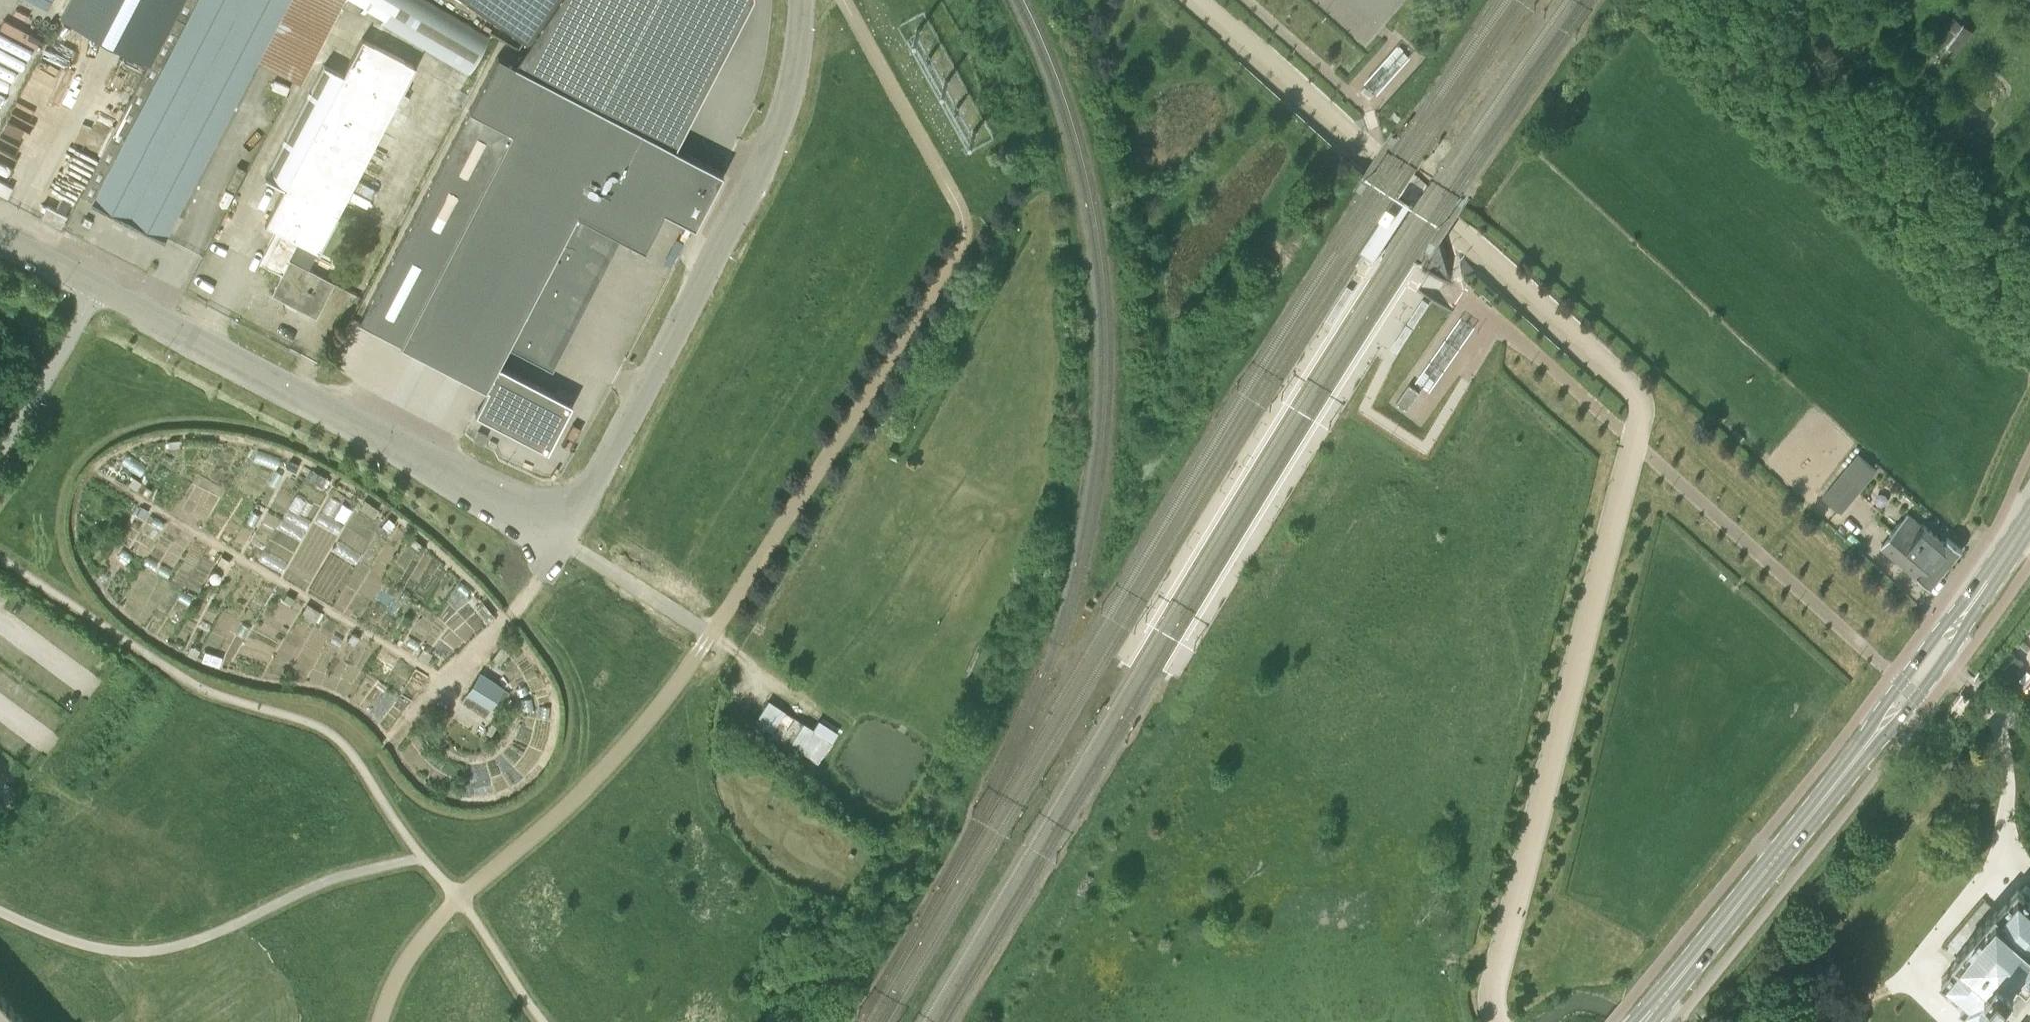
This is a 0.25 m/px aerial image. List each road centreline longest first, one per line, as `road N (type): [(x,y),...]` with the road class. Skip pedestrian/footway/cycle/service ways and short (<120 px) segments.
road 1 (tertiary): [(1658,1004),(1910,690),(2029,521)]
road 2 (unclassified): [(553,514),(576,504),(594,473),(774,140),(793,74),(801,0)]
road 3 (residential): [(553,514),(510,505),(97,295)]
road 4 (unclassified): [(0,459),(97,295)]

